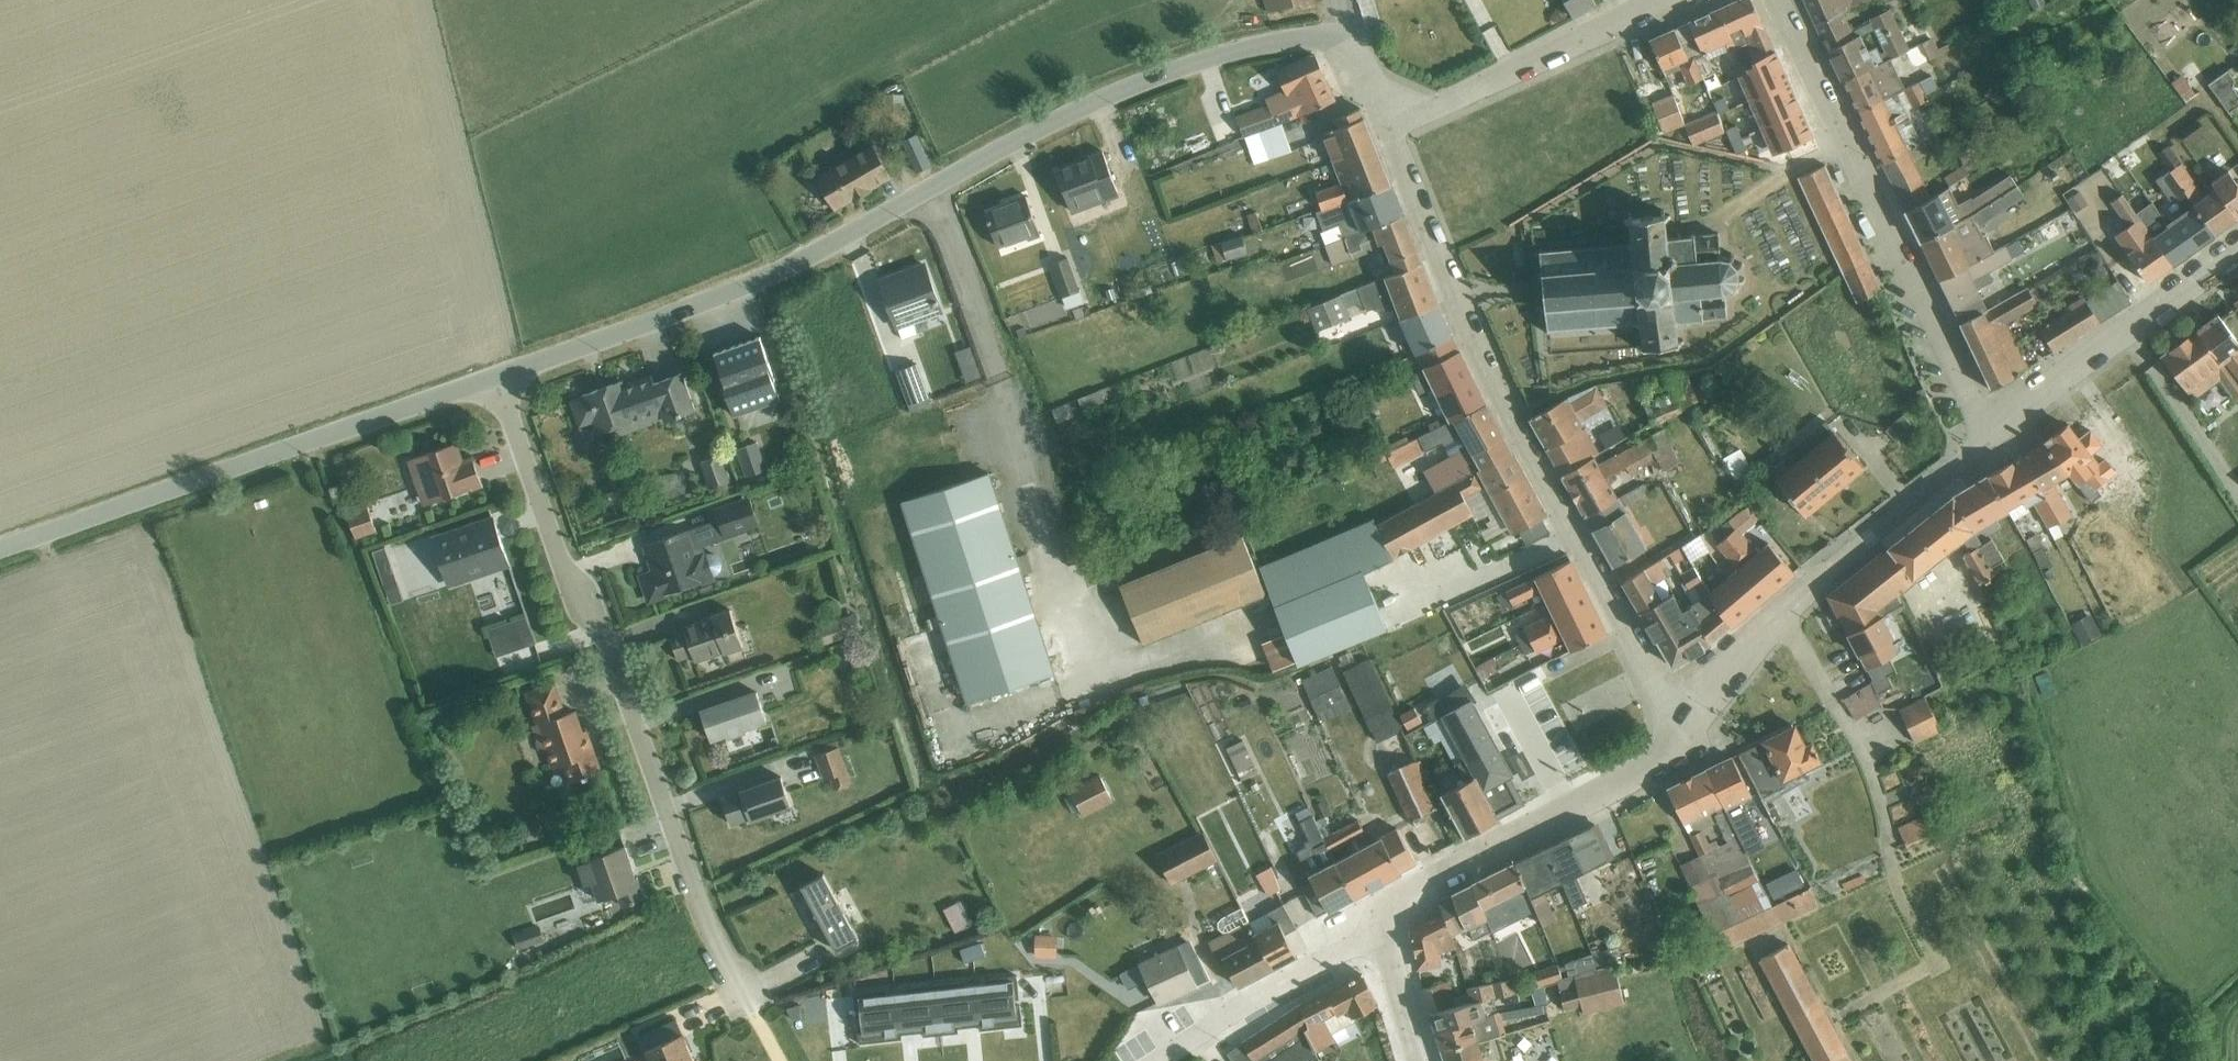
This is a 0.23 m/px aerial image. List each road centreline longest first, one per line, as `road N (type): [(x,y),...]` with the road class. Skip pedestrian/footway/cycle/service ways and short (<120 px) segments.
road 1 (residential): [(1390,121),(1346,38),(1305,36),(1221,53),(1062,117),(772,271),(494,375)]
road 2 (residential): [(1390,121),(1456,292),(1529,442),(1651,673),(1686,721)]
road 3 (residential): [(742,992),(690,887),(614,665),(572,583),(494,375)]
road 4 (unclassified): [(494,375),(0,546)]
road 5 (residential): [(1986,435),(1780,0)]
road 6 (residential): [(1686,721),(1750,636),(1986,435)]
road 7 (residential): [(1686,721),(1645,769),(1424,882),(1377,925)]
road 8 (residential): [(1986,435),(2237,247)]
road 9 (residential): [(1659,0),(1390,121)]
road 10 (residential): [(1377,925),(1165,1060)]
road 11 (residential): [(1377,925),(1423,1060)]

